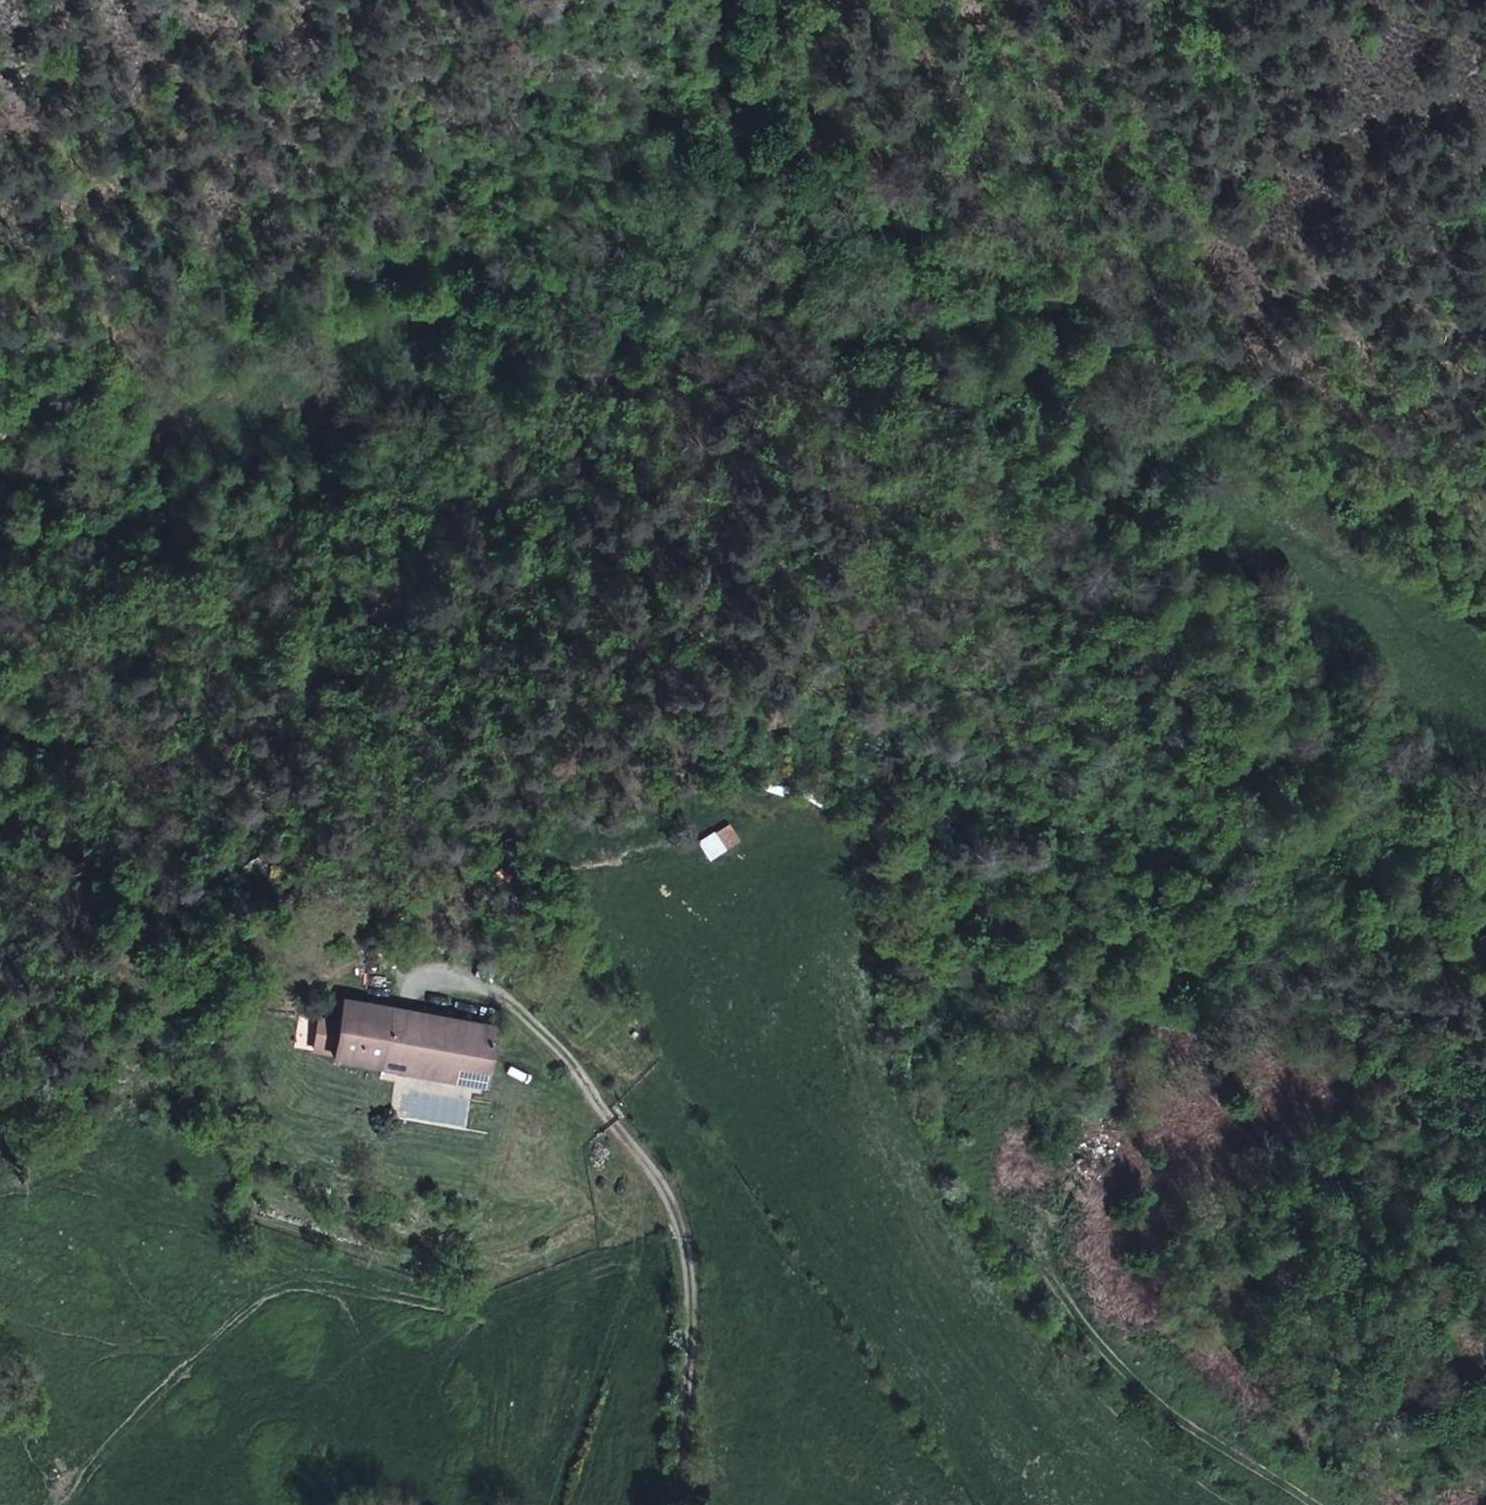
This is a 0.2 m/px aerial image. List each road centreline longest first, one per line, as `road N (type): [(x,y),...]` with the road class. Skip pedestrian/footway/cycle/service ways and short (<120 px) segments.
road 1 (track): [(1485,492),(1254,374),(926,164)]
road 2 (track): [(1269,1504),(1128,1402),(978,1222)]

